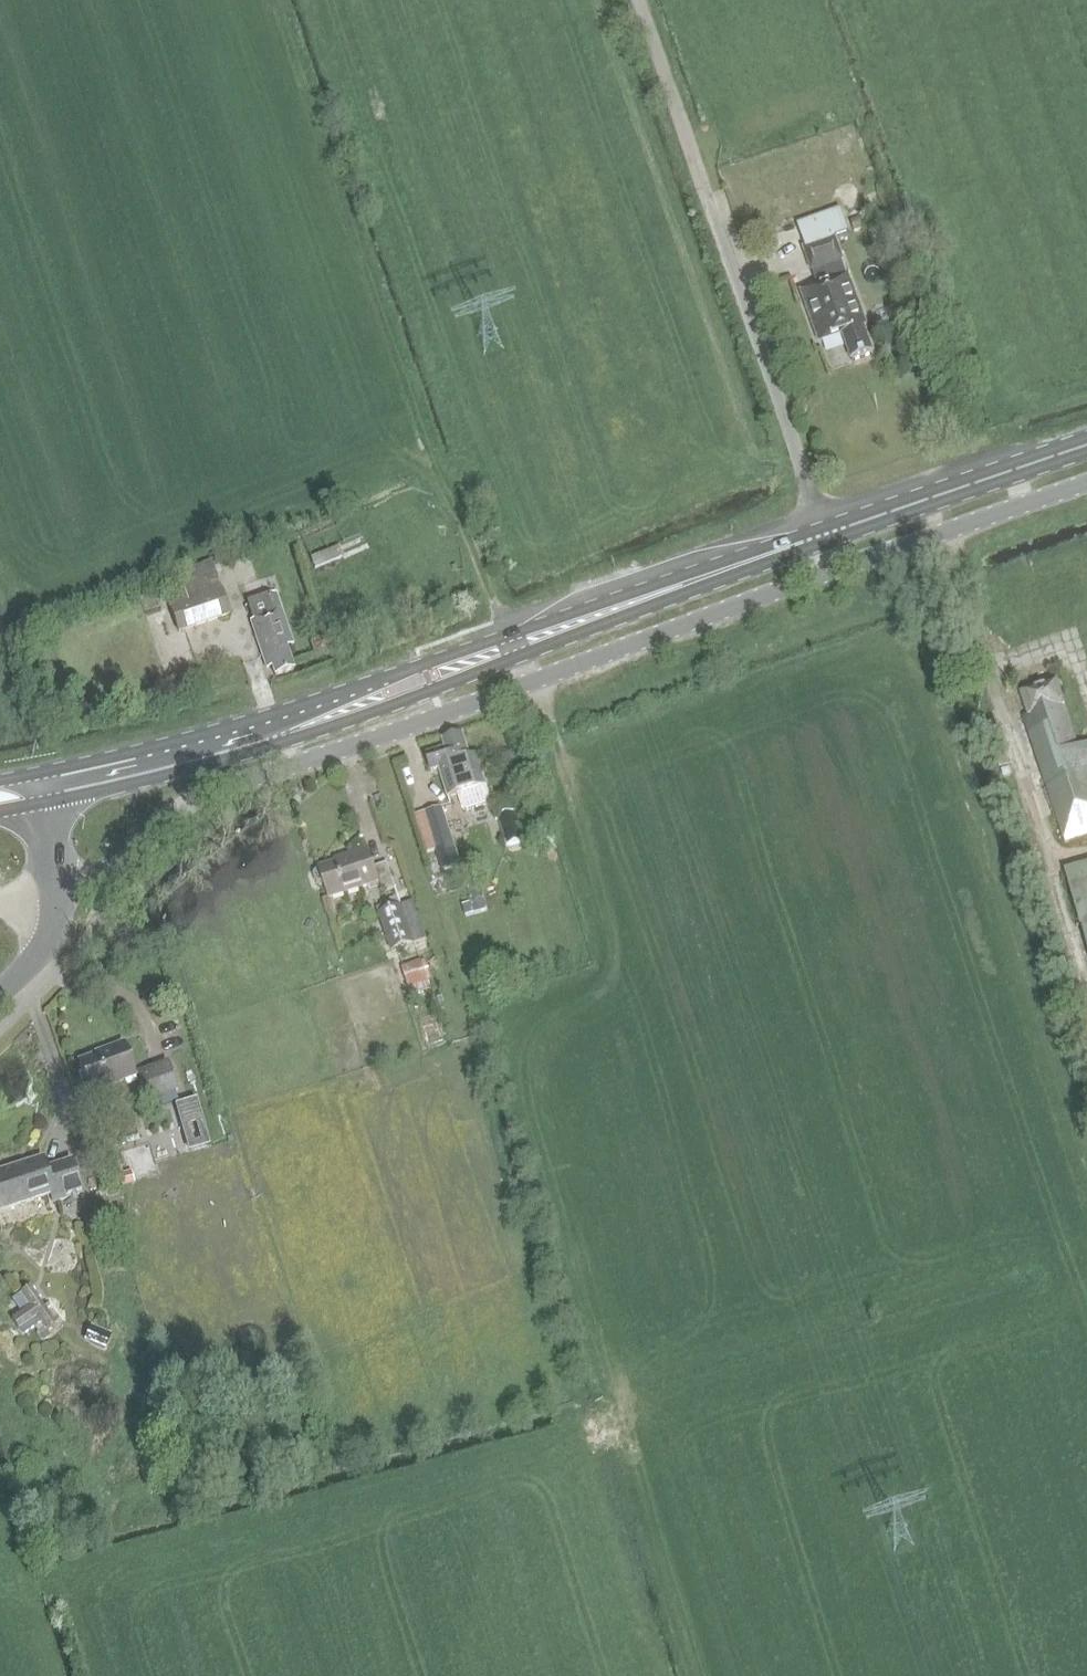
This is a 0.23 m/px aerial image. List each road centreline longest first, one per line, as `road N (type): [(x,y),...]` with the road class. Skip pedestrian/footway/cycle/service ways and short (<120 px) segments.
road 1 (unclassified): [(61,890),(131,863),(200,793),(840,572)]
road 2 (primary): [(43,802),(360,713),(705,586),(722,570)]
road 3 (primary): [(722,570),(701,568),(251,721),(36,772)]
road 4 (unclassified): [(826,534),(714,225)]
road 5 (primary): [(826,534),(1086,447)]
road 6 (unclassified): [(840,572),(1086,485)]
road 7 (track): [(635,0),(714,225)]
road 8 (tertiary): [(0,992),(56,929),(61,890)]

